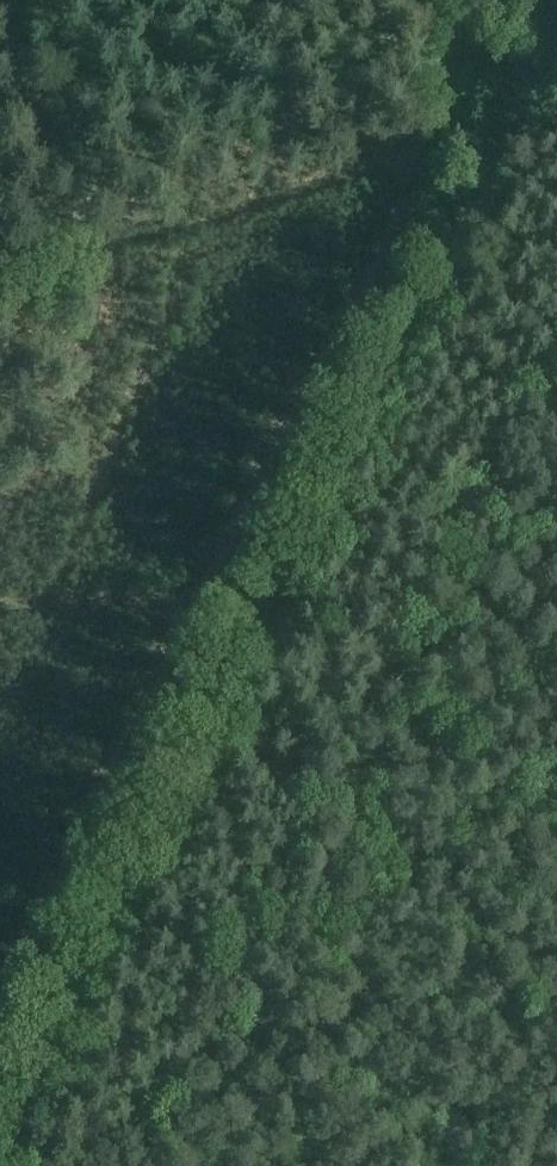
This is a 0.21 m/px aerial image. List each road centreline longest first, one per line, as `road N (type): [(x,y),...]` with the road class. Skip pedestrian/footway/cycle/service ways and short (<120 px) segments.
road 1 (unclassified): [(0,1129),(466,208),(523,113),(542,59),(535,0)]
road 2 (track): [(409,183),(0,987)]
road 3 (track): [(0,274),(378,171),(409,183)]
road 4 (track): [(191,604),(0,606)]
road 5 (track): [(444,0),(446,57),(409,183)]

